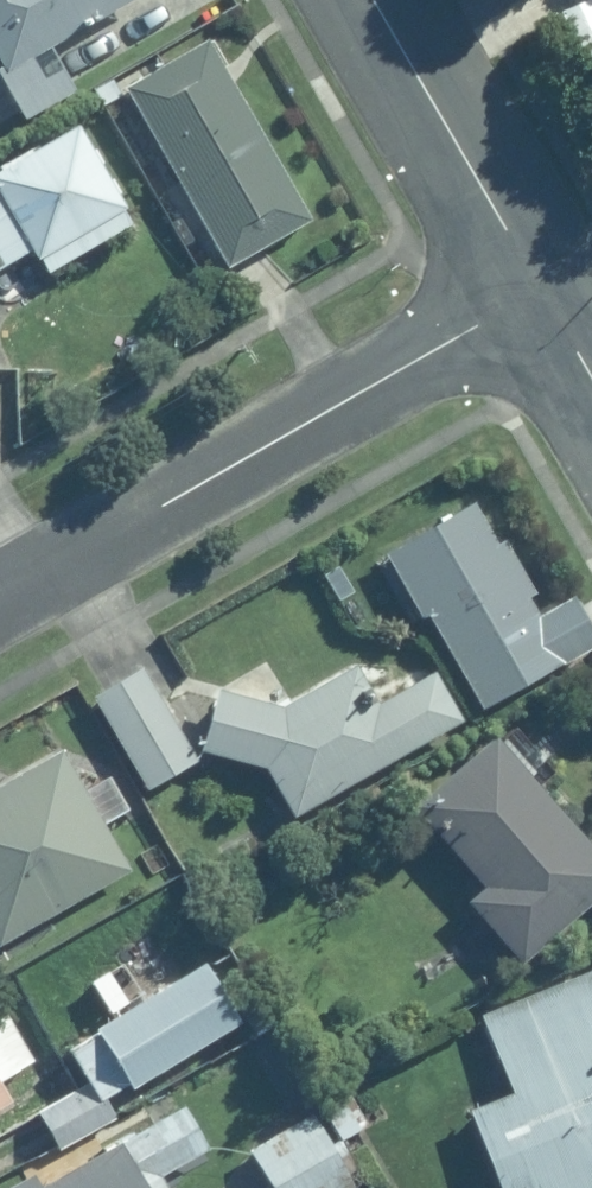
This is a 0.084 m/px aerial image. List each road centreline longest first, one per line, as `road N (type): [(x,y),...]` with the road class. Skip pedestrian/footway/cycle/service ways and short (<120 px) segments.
road 1 (residential): [(0,603),(538,295)]
road 2 (tertiary): [(538,295),(367,0)]

